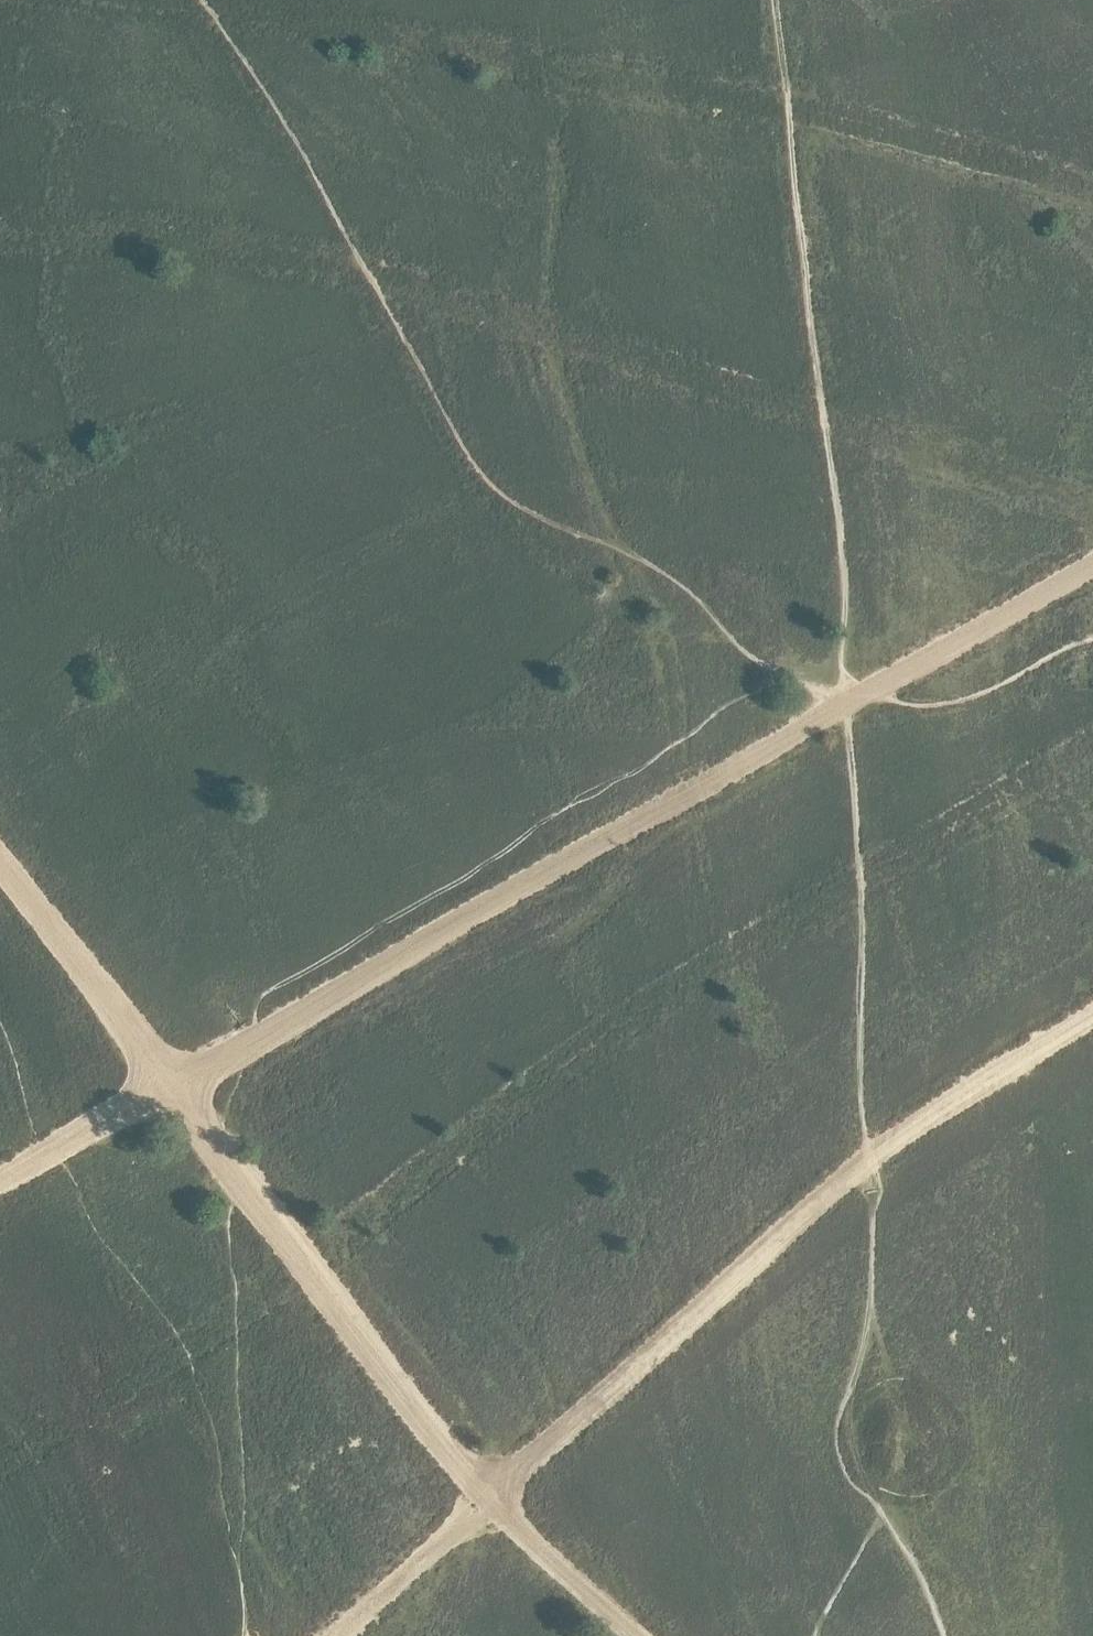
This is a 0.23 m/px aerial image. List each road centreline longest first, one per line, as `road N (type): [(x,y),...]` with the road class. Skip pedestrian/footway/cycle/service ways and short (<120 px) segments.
road 1 (track): [(774,0),(840,531),(862,874),(872,1307),(843,1405),(839,1454),(847,1474),(883,1512),(946,1635)]
road 2 (track): [(486,1497),(179,1084),(846,704)]
road 3 (track): [(1092,1011),(869,1153),(486,1497)]
road 4 (track): [(0,866),(179,1084)]
road 5 (track): [(868,693),(1092,565)]
road 6 (track): [(486,1497),(330,1635)]
road 7 (track): [(0,1186),(179,1084)]
road 8 (track): [(635,1635),(486,1497)]

